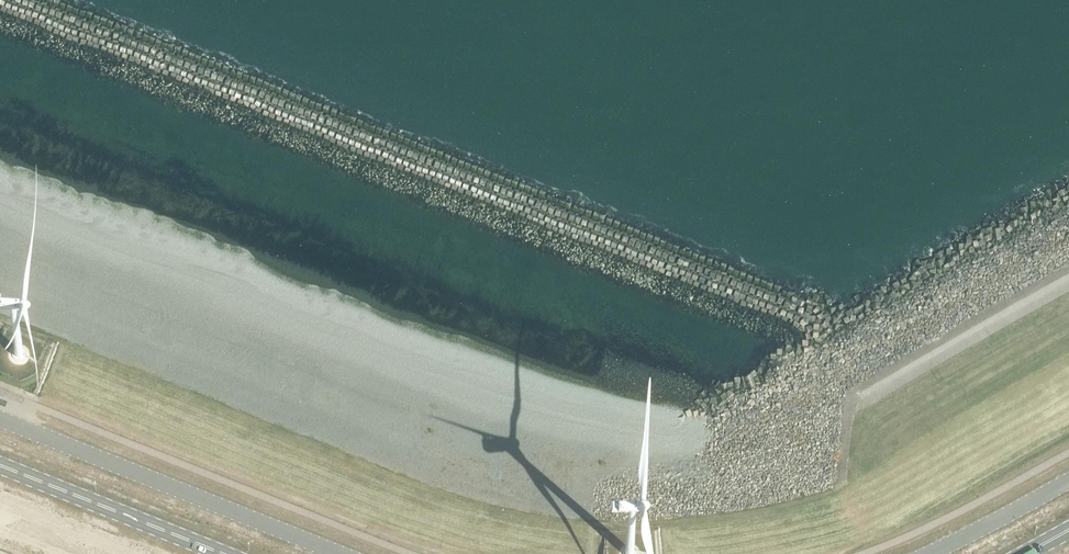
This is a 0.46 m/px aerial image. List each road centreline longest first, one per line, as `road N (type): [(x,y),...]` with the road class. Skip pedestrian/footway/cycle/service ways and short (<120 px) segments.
road 1 (unclassified): [(345,553),(0,417)]
road 2 (secondary): [(221,553),(0,466)]
road 3 (unclassified): [(1068,481),(934,553)]

